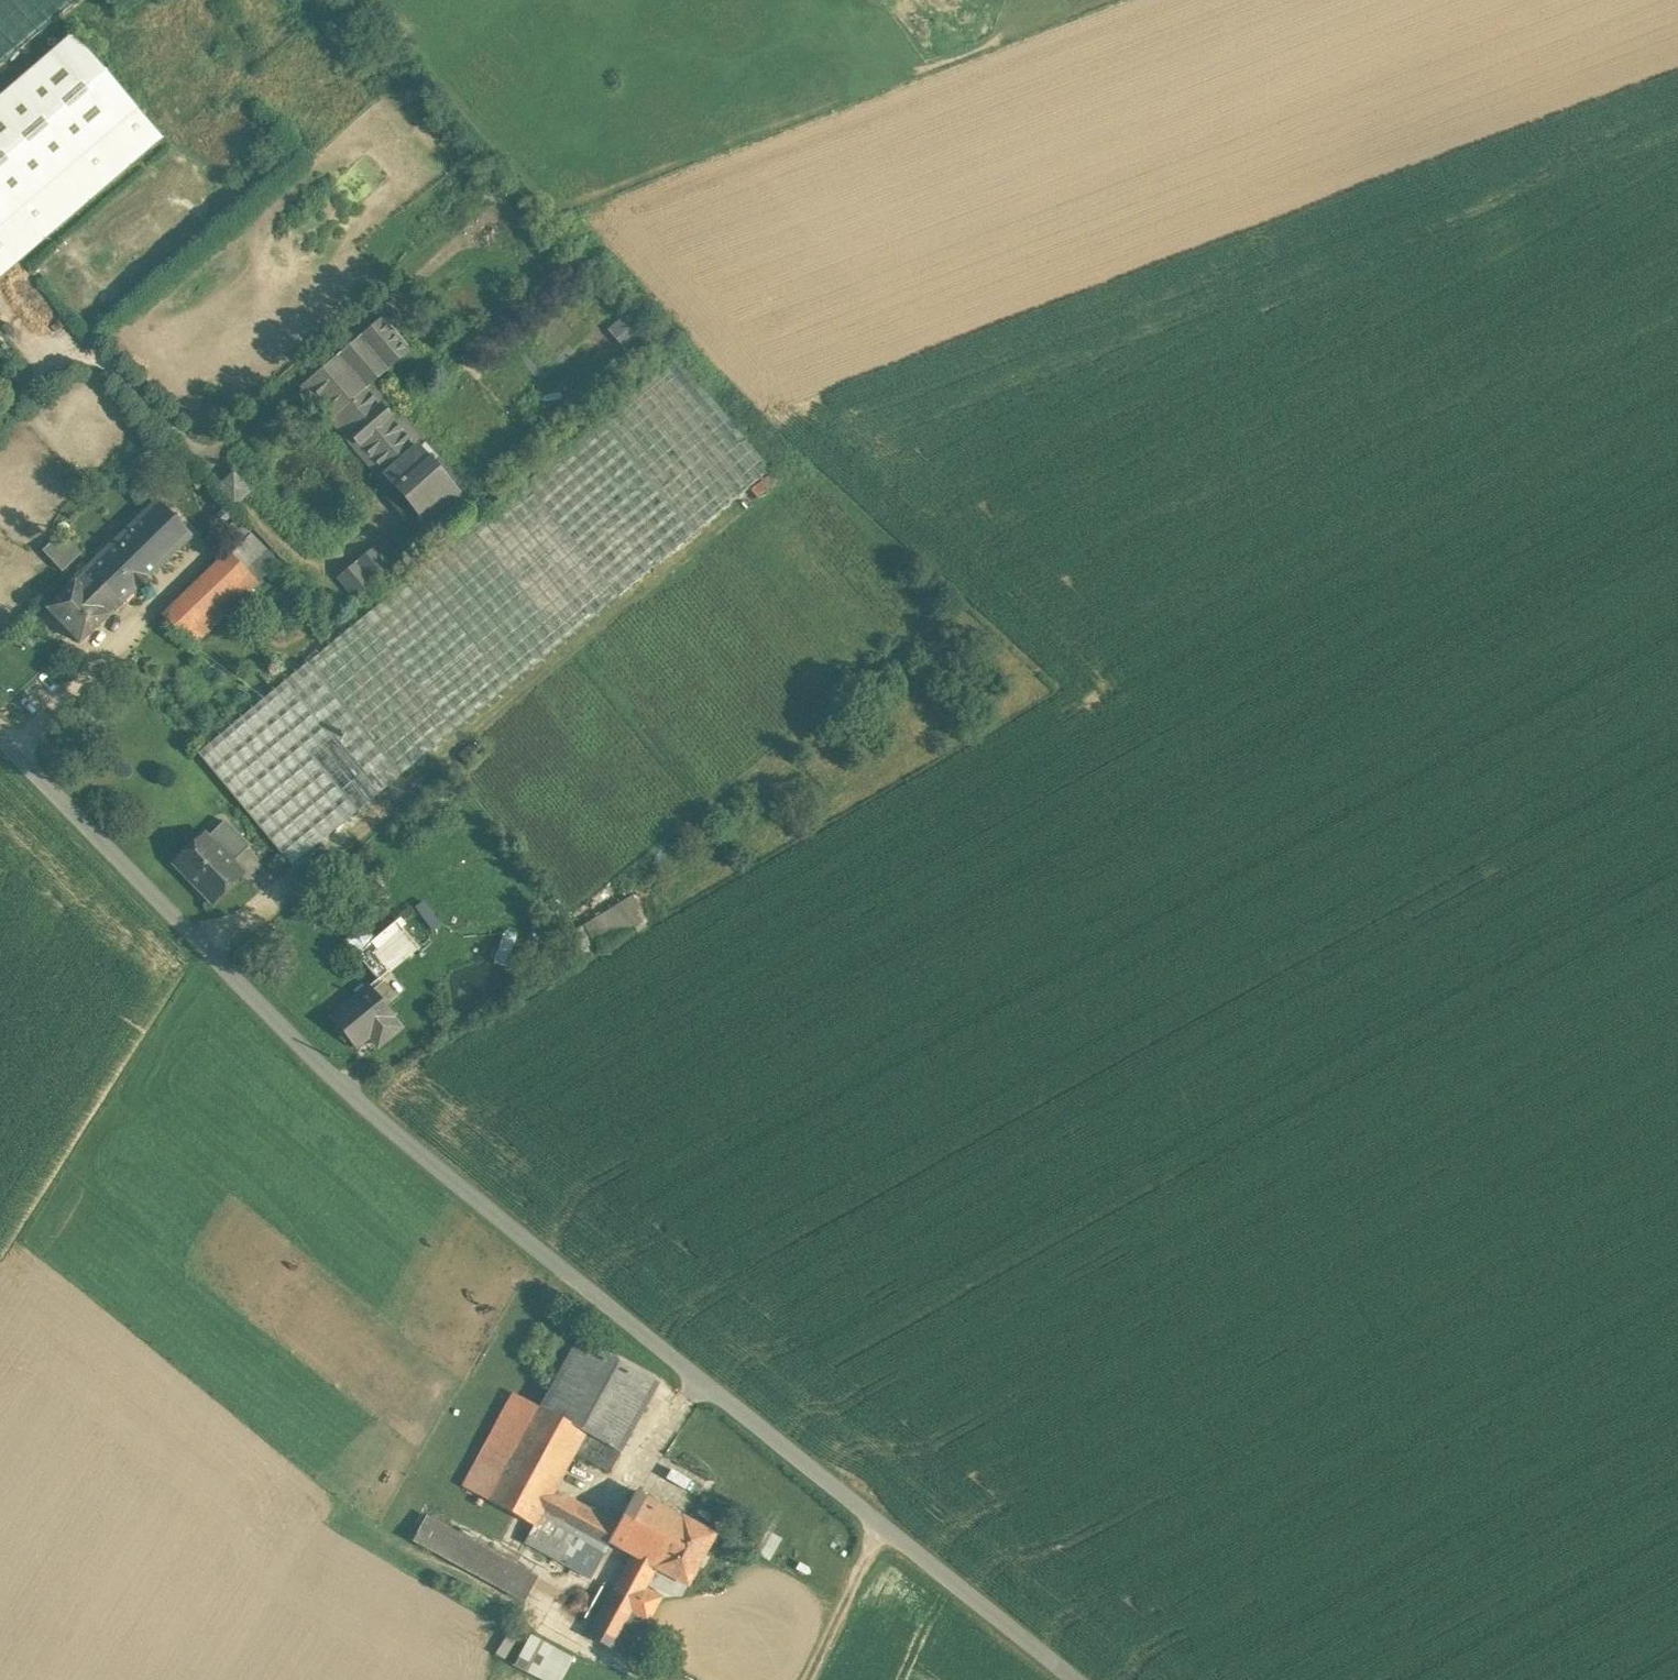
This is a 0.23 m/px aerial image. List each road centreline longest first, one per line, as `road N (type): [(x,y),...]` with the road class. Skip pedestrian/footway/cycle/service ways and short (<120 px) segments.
road 1 (unclassified): [(1073,1679),(352,1097),(0,735)]

